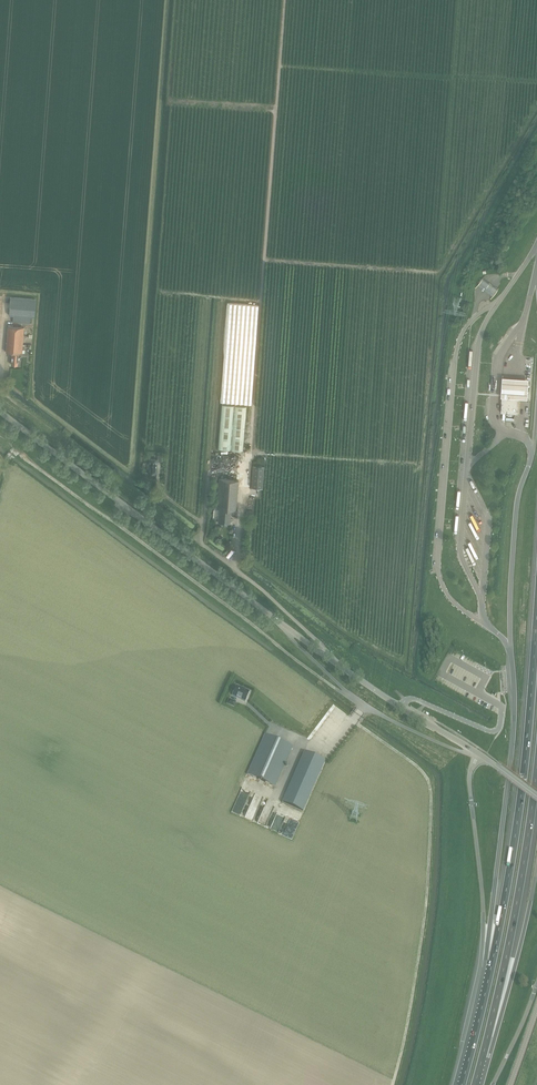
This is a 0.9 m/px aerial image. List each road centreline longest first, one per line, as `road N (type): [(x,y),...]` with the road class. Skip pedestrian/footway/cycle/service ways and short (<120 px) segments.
road 1 (tertiary): [(480,754),(316,649),(0,412)]
road 2 (track): [(363,707),(0,439)]
road 3 (motorway): [(536,617),(521,796),(493,961)]
road 4 (motorway): [(475,1084),(512,931),(536,769)]
road 5 (motorway): [(511,649),(514,729),(493,961)]
road 6 (motorway): [(493,961),(462,1084)]

